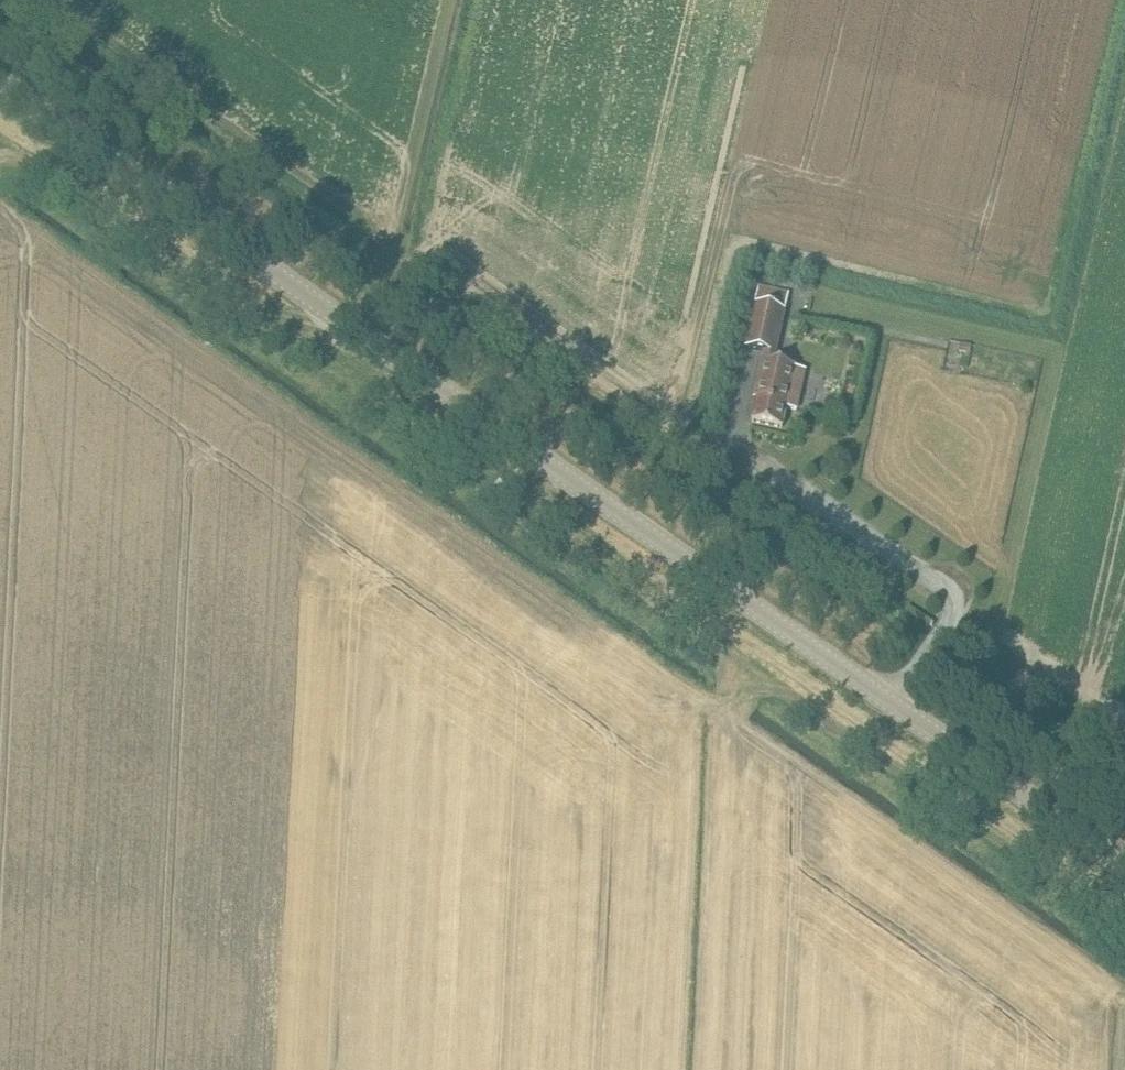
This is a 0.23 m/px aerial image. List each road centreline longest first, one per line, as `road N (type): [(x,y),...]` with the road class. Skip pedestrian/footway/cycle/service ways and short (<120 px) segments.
road 1 (track): [(47,0),(682,434),(731,240),(1049,317),(1121,0)]
road 2 (secondary): [(1124,866),(0,83)]
road 3 (track): [(0,208),(719,716)]
road 4 (track): [(533,454),(569,517),(676,614),(1124,929)]
road 5 (track): [(163,197),(237,209),(348,272),(400,267),(422,230),(475,0)]
road 6 (track): [(719,716),(1124,999)]
road 7 (track): [(360,333),(243,296),(0,147)]
road 8 (track): [(332,264),(370,263),(389,243),(447,0)]
road 9 (track): [(1037,659),(1010,702),(1015,736),(1124,813)]

